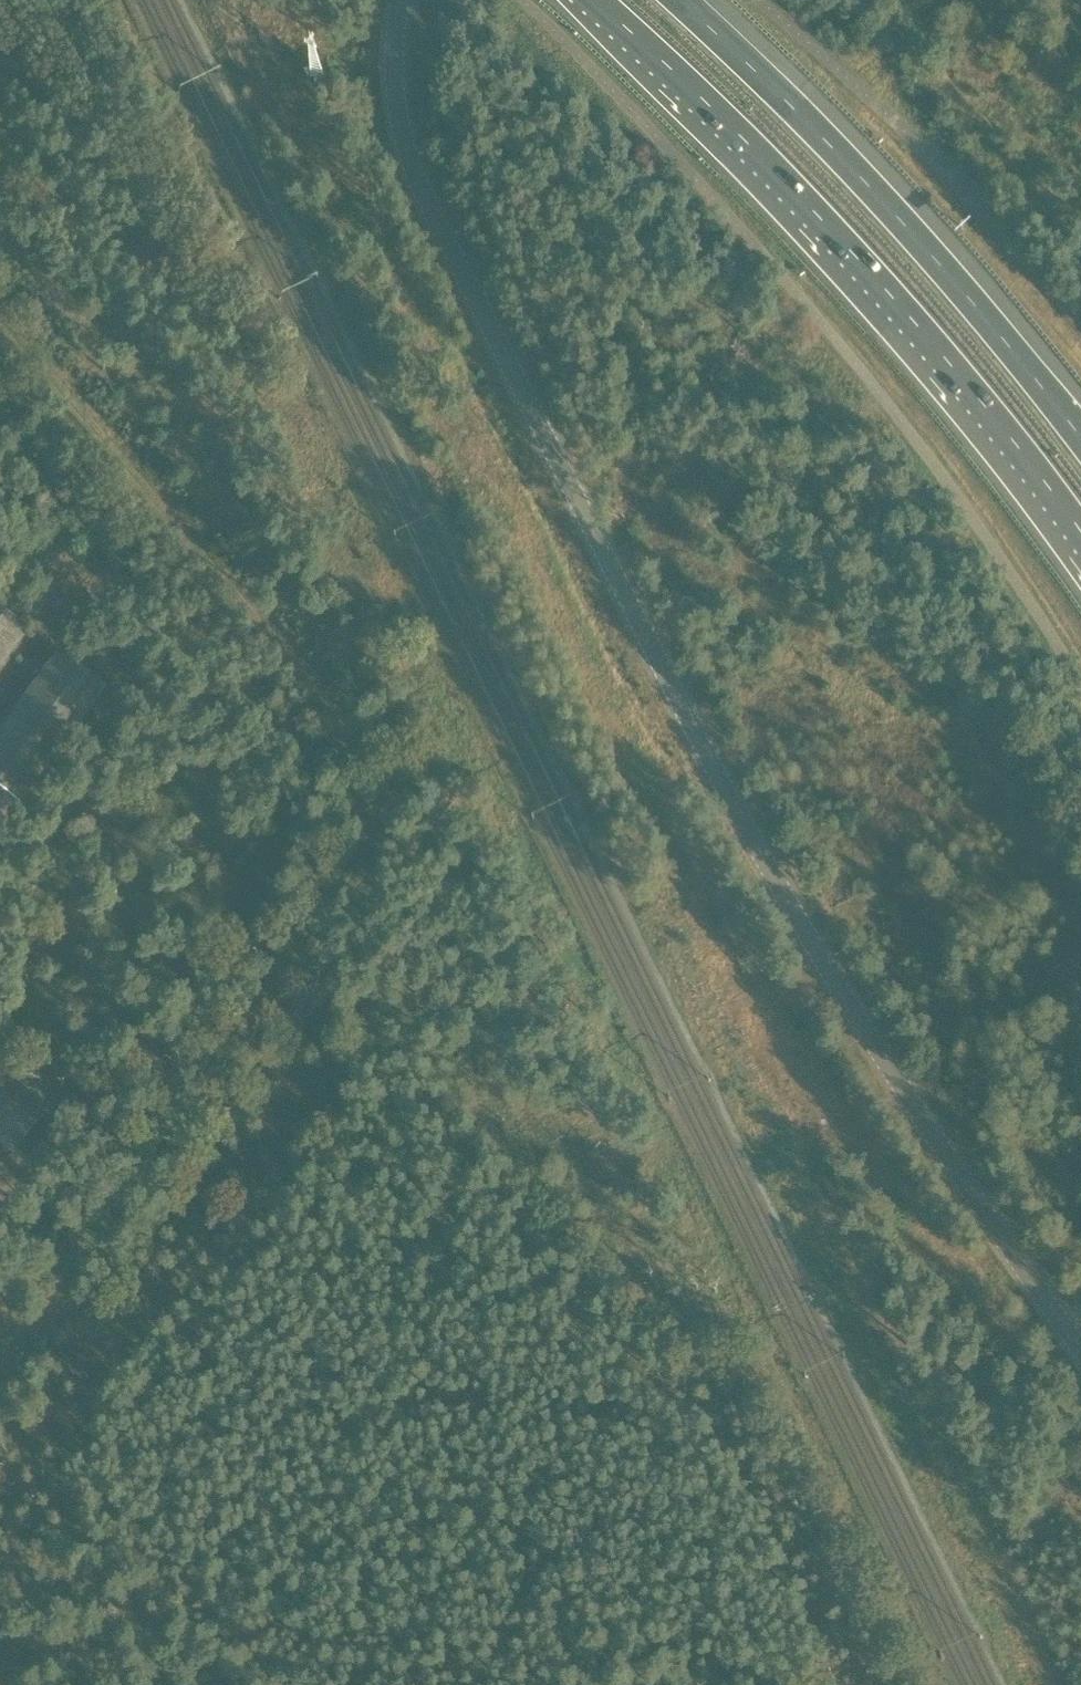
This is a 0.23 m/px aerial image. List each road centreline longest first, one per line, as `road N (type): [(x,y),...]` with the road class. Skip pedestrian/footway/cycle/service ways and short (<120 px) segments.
road 1 (tertiary): [(1065,1336),(959,1182),(753,847),(455,264),(394,111),(400,0)]
road 2 (unclassified): [(519,0),(693,178),(864,376),(987,541),(1080,696)]
road 3 (motorway): [(596,0),(807,207),(977,397),(1080,532)]
road 4 (motorway): [(1080,438),(858,170),(676,0)]

